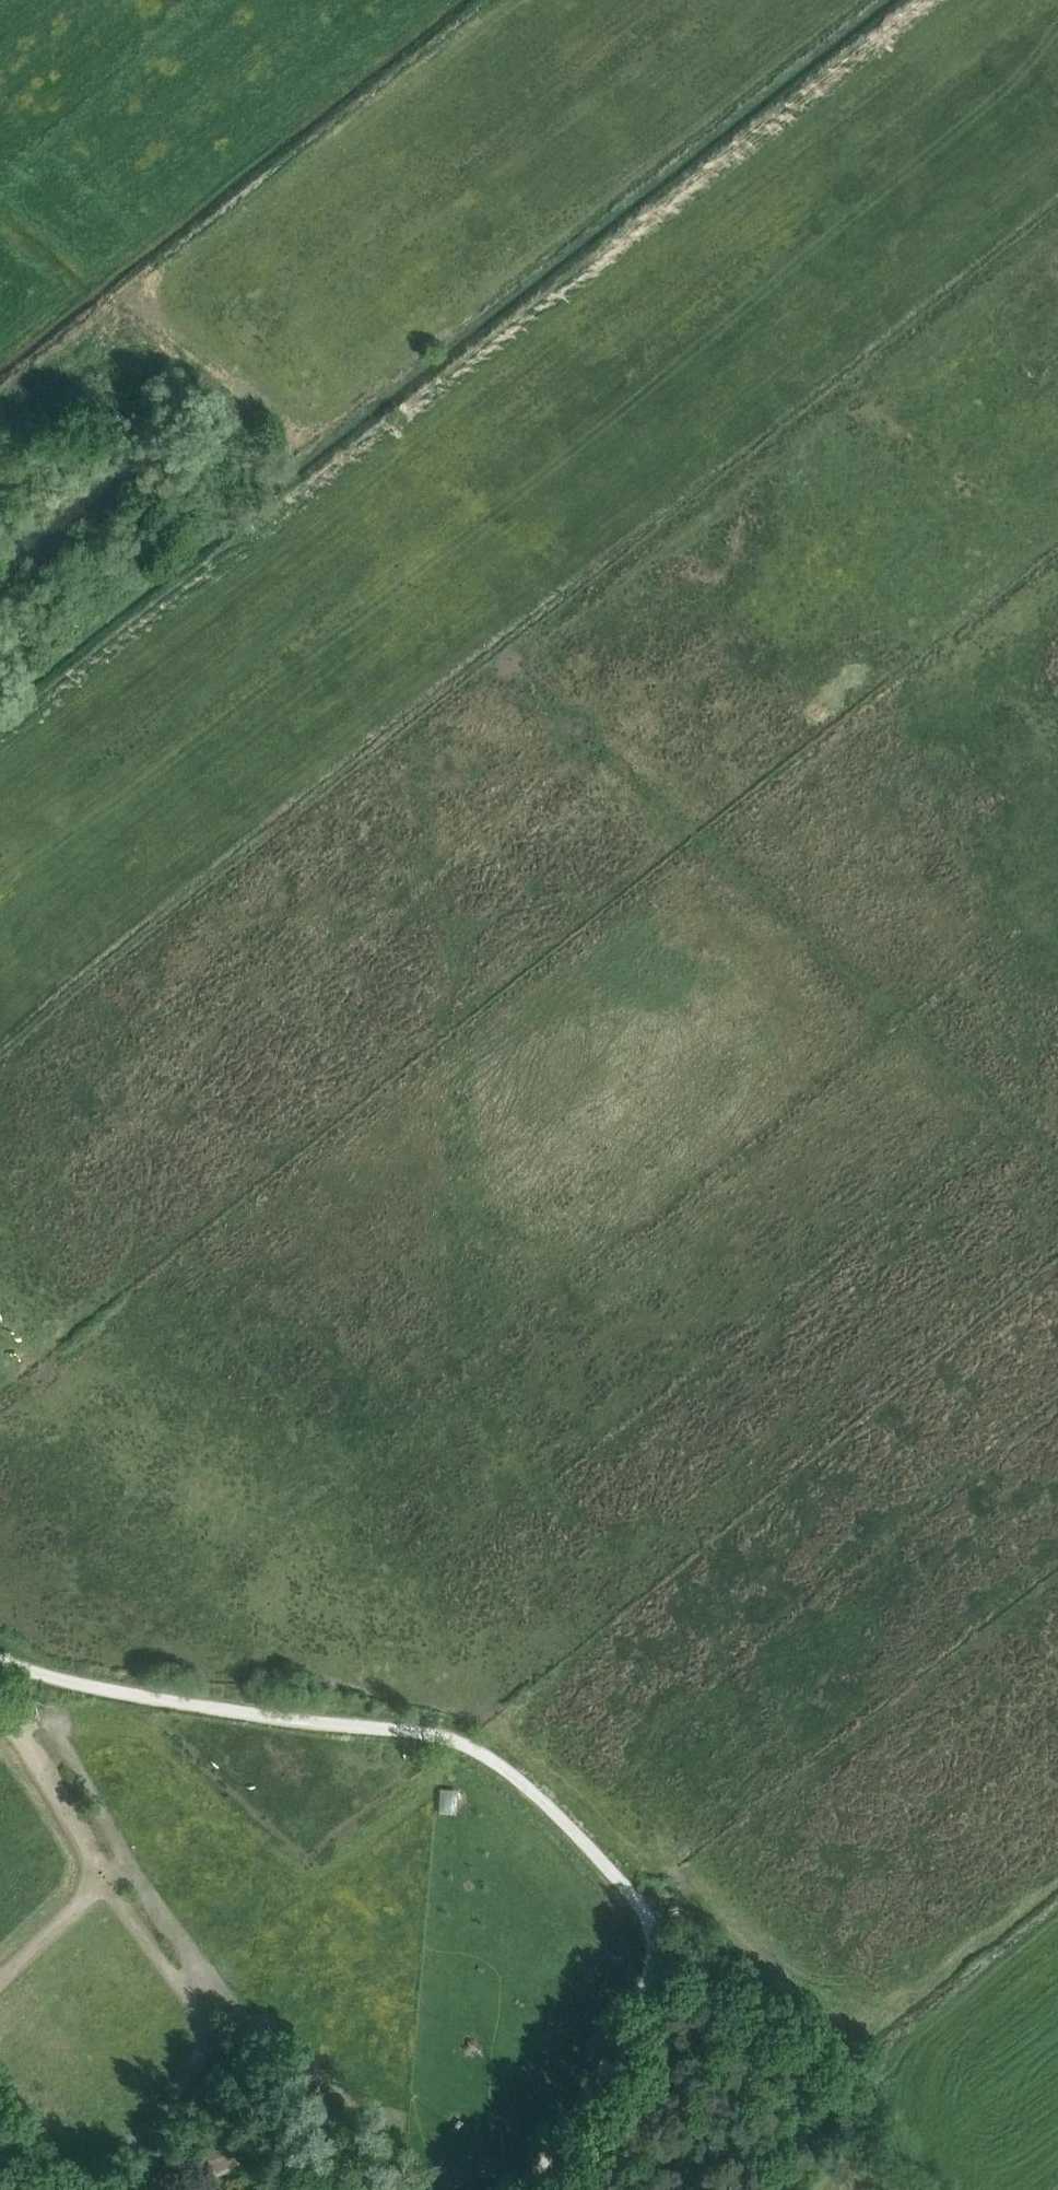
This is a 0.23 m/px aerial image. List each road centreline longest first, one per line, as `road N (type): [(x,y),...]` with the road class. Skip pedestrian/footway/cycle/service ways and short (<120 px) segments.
road 1 (track): [(0,1659),(67,1683),(435,1732),(483,1753),(567,1824),(649,1920),(652,1967),(525,2189)]

